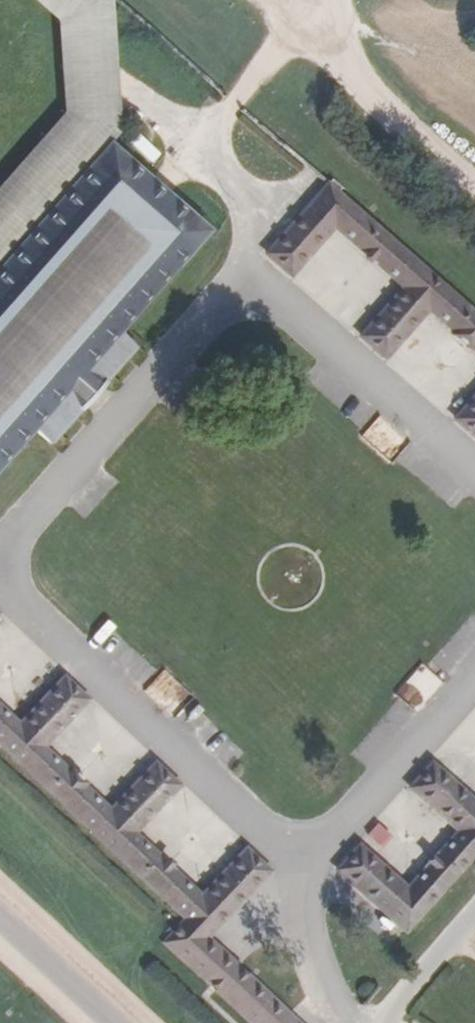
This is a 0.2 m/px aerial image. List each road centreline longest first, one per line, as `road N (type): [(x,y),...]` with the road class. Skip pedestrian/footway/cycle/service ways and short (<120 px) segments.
road 1 (track): [(264,0),(474,183)]

